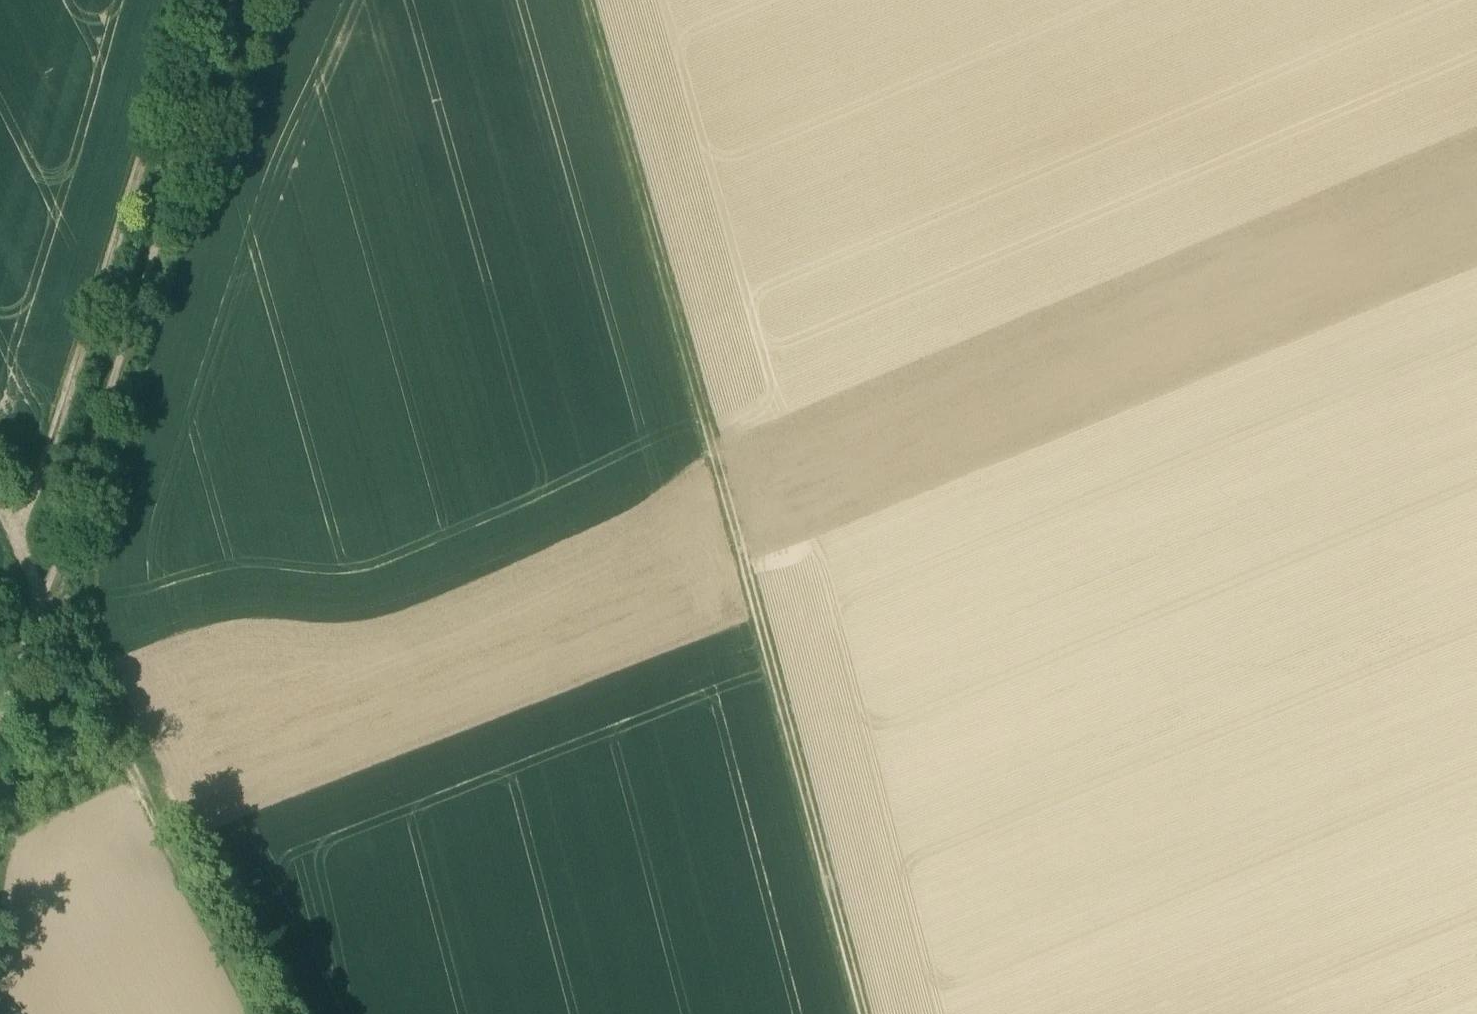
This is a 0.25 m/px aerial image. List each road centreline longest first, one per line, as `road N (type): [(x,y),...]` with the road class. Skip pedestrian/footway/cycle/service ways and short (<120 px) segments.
road 1 (track): [(867,1013),(588,0)]
road 2 (track): [(266,1013),(146,754),(0,497)]
road 3 (track): [(201,0),(28,552)]
road 4 (track): [(0,807),(148,857),(207,900)]

